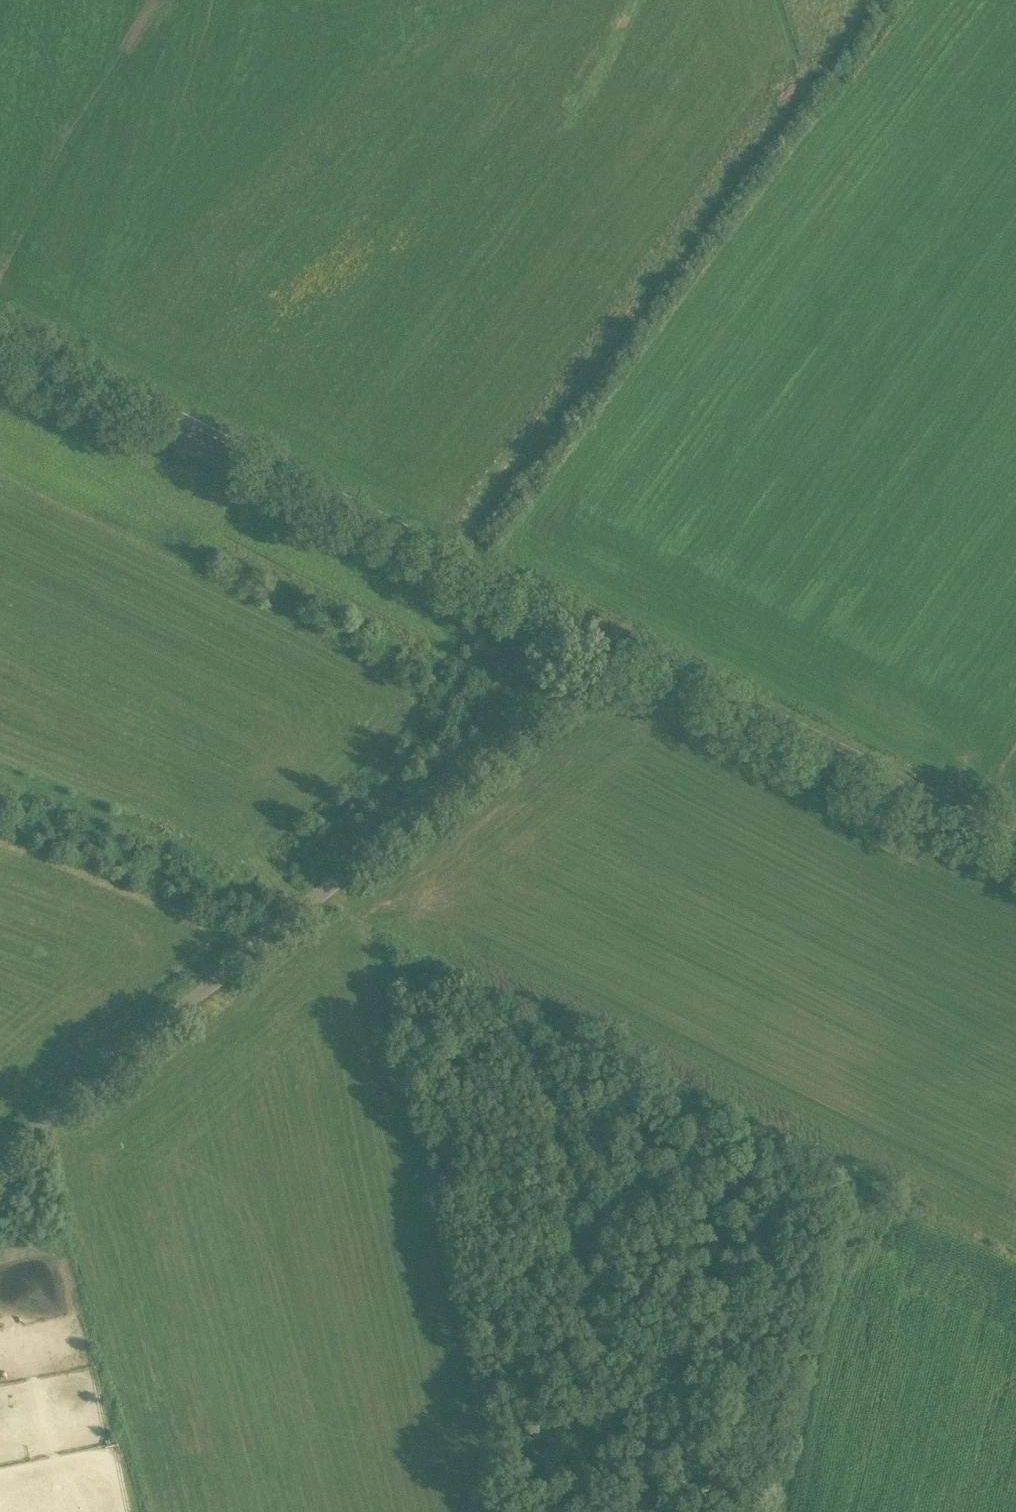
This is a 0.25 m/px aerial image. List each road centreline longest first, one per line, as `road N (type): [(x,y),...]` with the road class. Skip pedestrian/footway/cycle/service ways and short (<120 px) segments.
road 1 (unclassified): [(0,1151),(582,675),(609,640)]
road 2 (secondary): [(0,334),(609,640)]
road 3 (secondary): [(609,640),(1015,844)]

